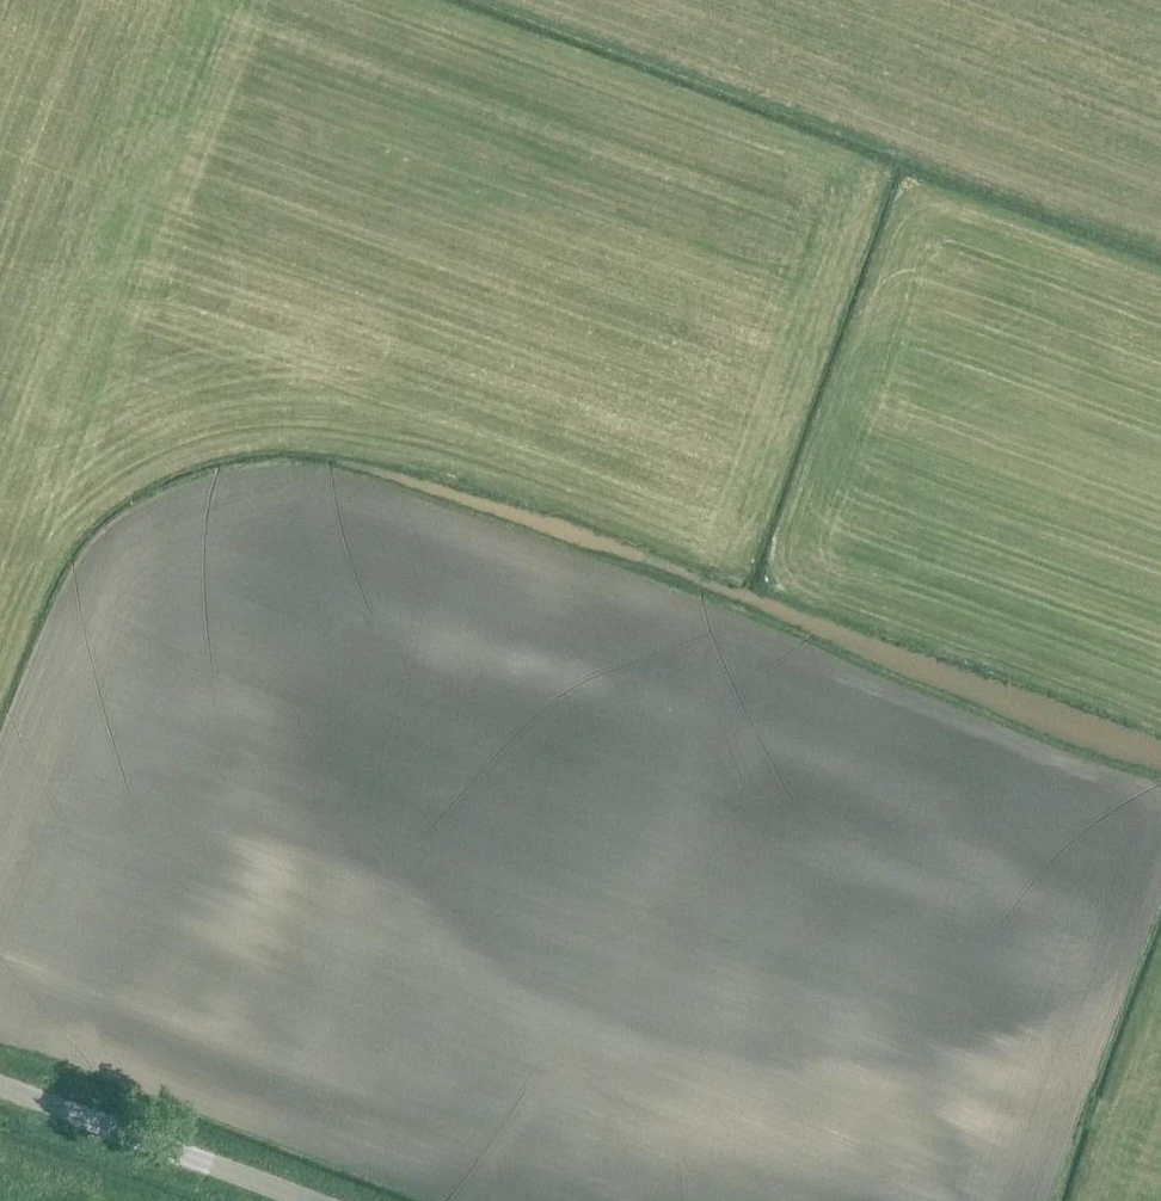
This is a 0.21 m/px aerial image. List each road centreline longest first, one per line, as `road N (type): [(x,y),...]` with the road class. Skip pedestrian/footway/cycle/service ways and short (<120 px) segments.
road 1 (unclassified): [(296,1200),(0,1087)]

